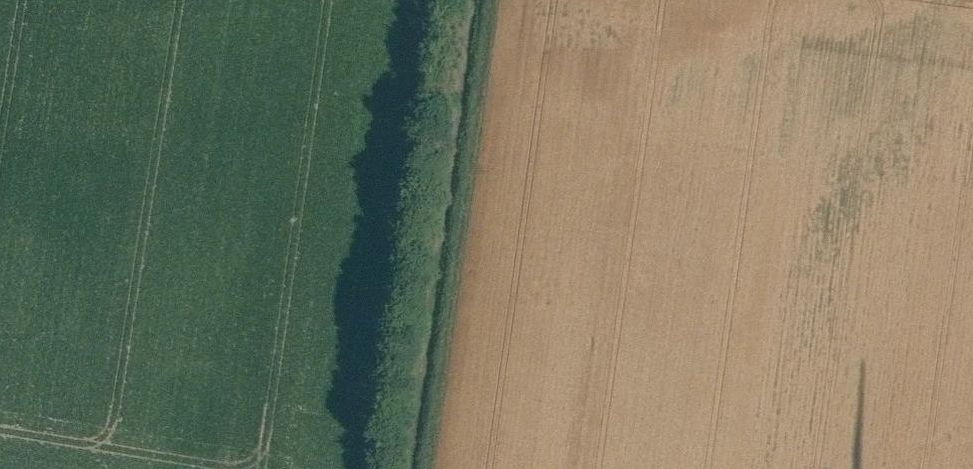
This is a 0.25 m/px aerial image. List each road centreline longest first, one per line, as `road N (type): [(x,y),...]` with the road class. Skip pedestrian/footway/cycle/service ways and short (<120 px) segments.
road 1 (track): [(403,468),(464,0)]

